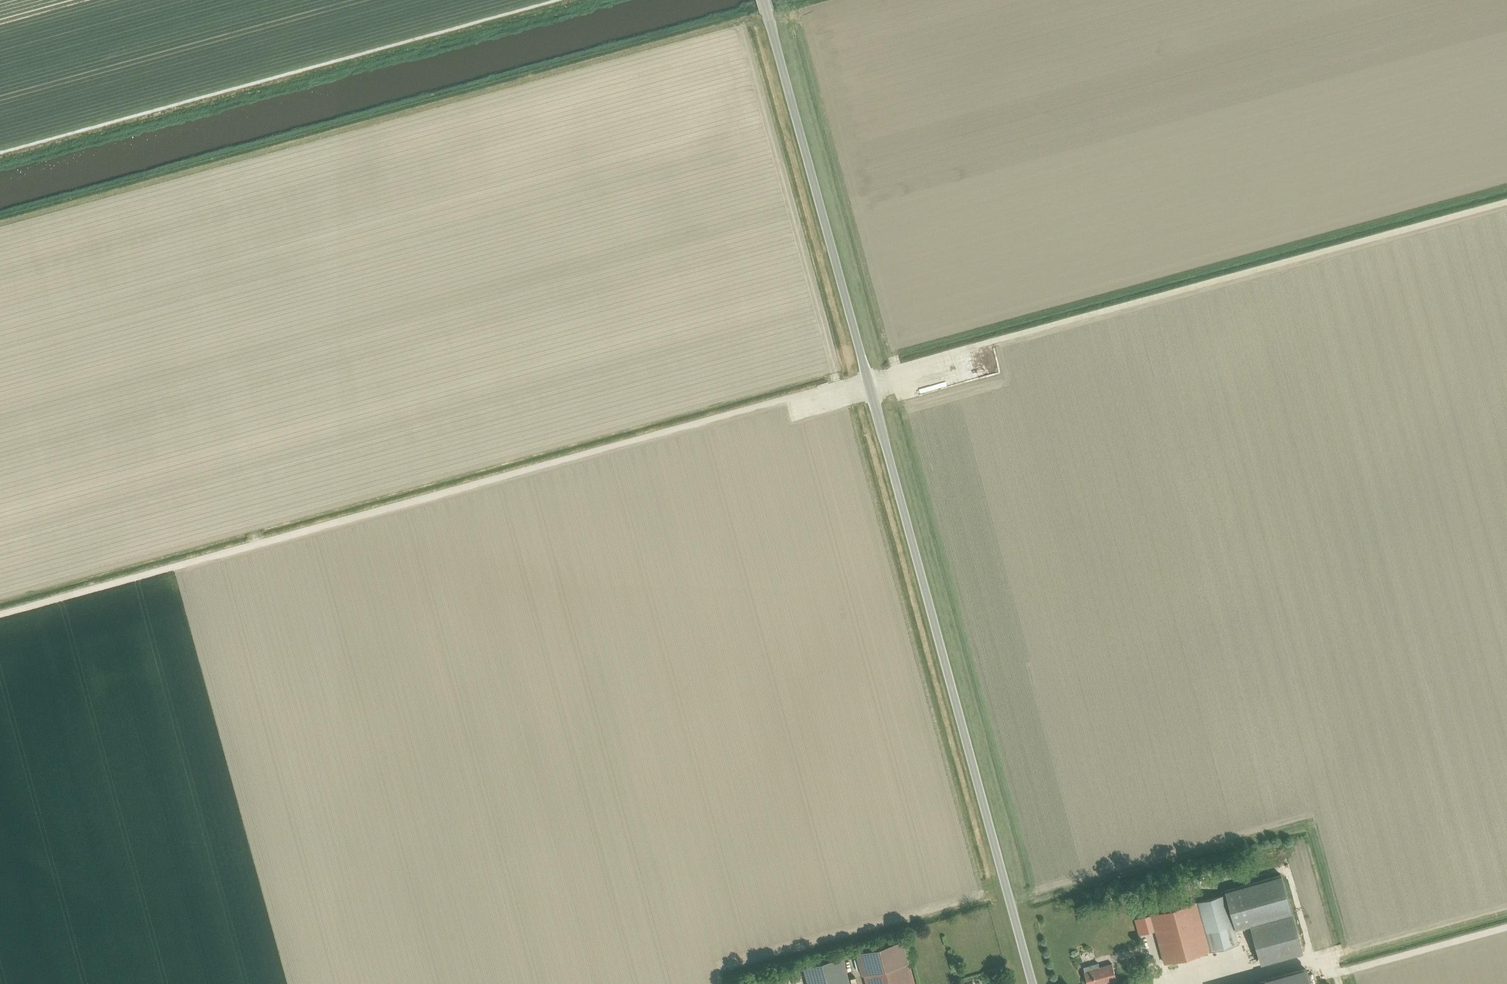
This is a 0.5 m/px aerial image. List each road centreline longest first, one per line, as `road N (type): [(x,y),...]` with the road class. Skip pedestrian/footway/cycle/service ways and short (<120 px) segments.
road 1 (unclassified): [(1033,983),(760,0)]

